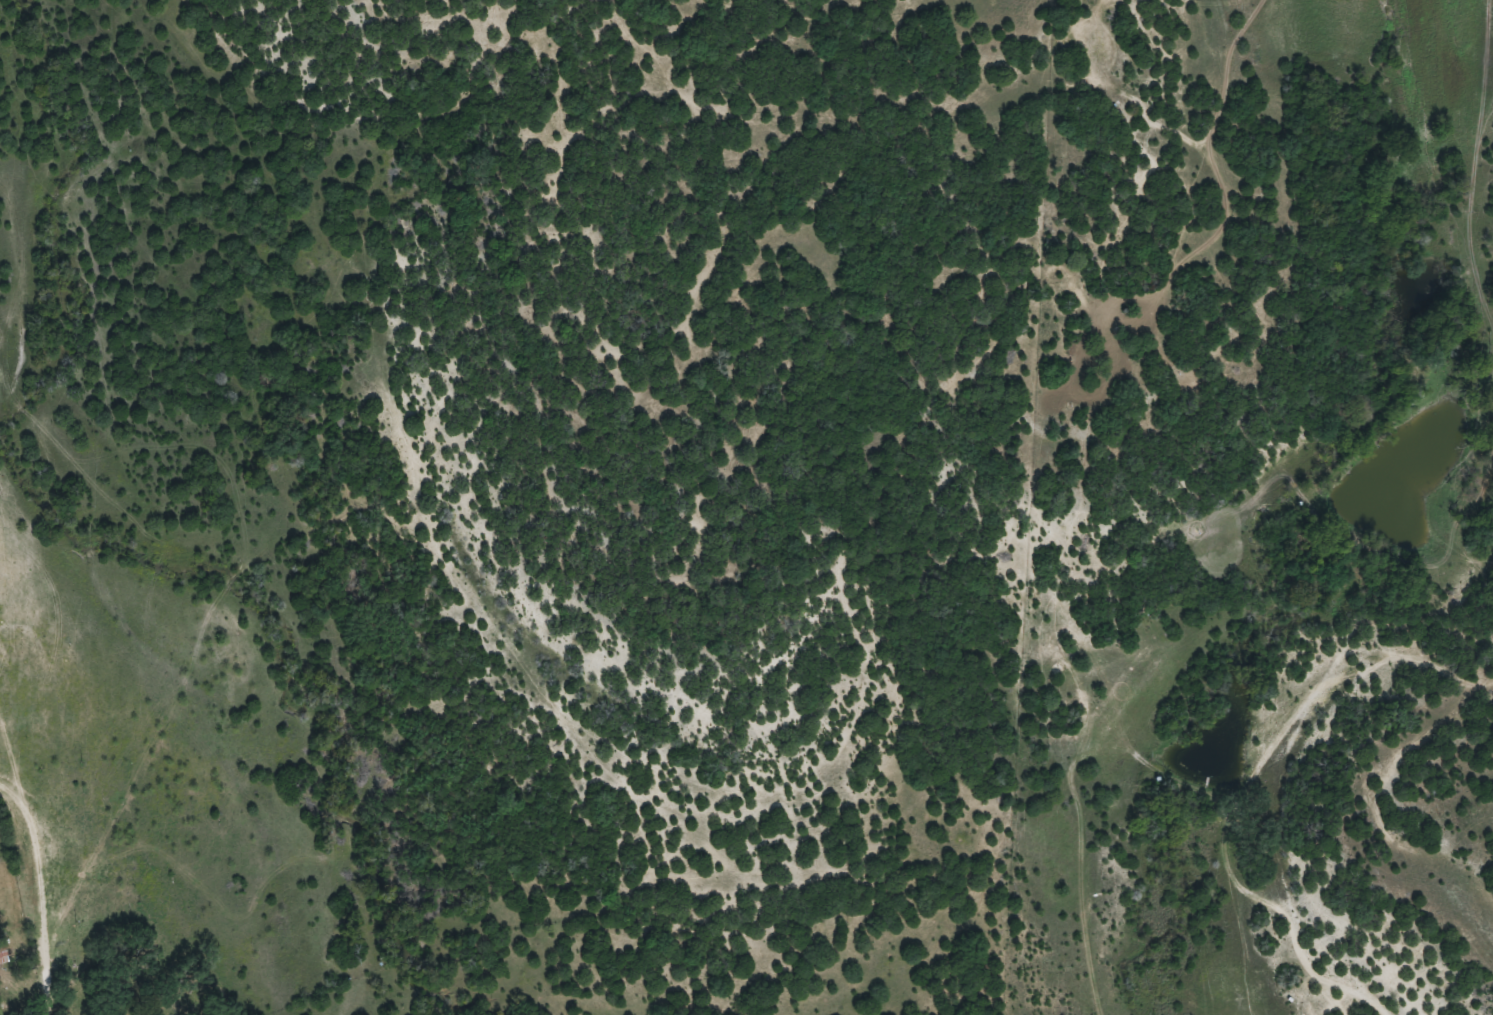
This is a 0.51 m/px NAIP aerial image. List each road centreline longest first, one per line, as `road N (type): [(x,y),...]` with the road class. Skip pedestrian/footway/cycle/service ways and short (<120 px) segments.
road 1 (residential): [(1039,1014),(1007,779),(1022,690)]

